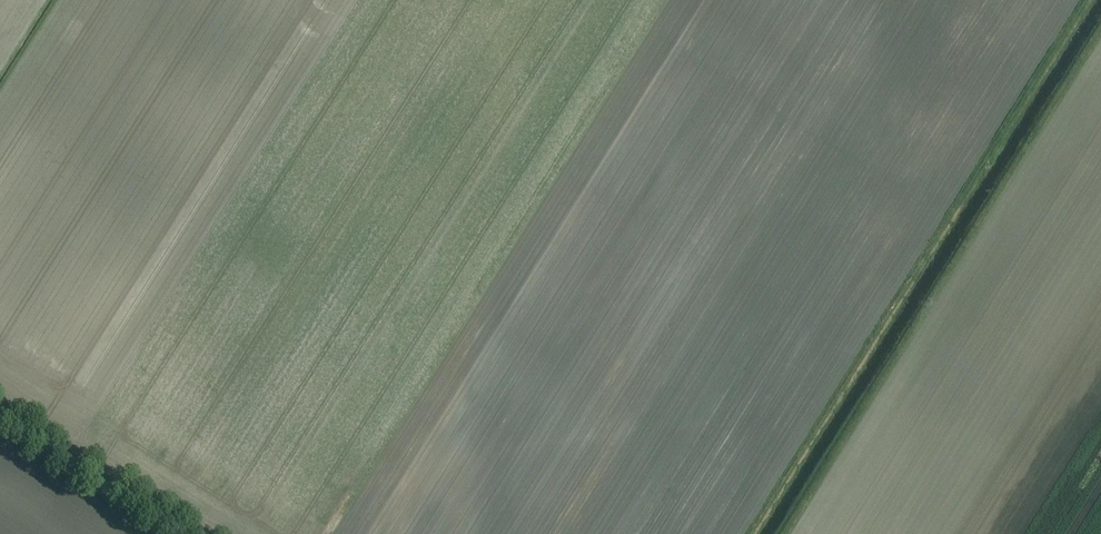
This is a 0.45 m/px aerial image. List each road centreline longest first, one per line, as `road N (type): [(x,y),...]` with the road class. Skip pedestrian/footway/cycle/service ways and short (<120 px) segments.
road 1 (unclassified): [(184,533),(0,417)]

